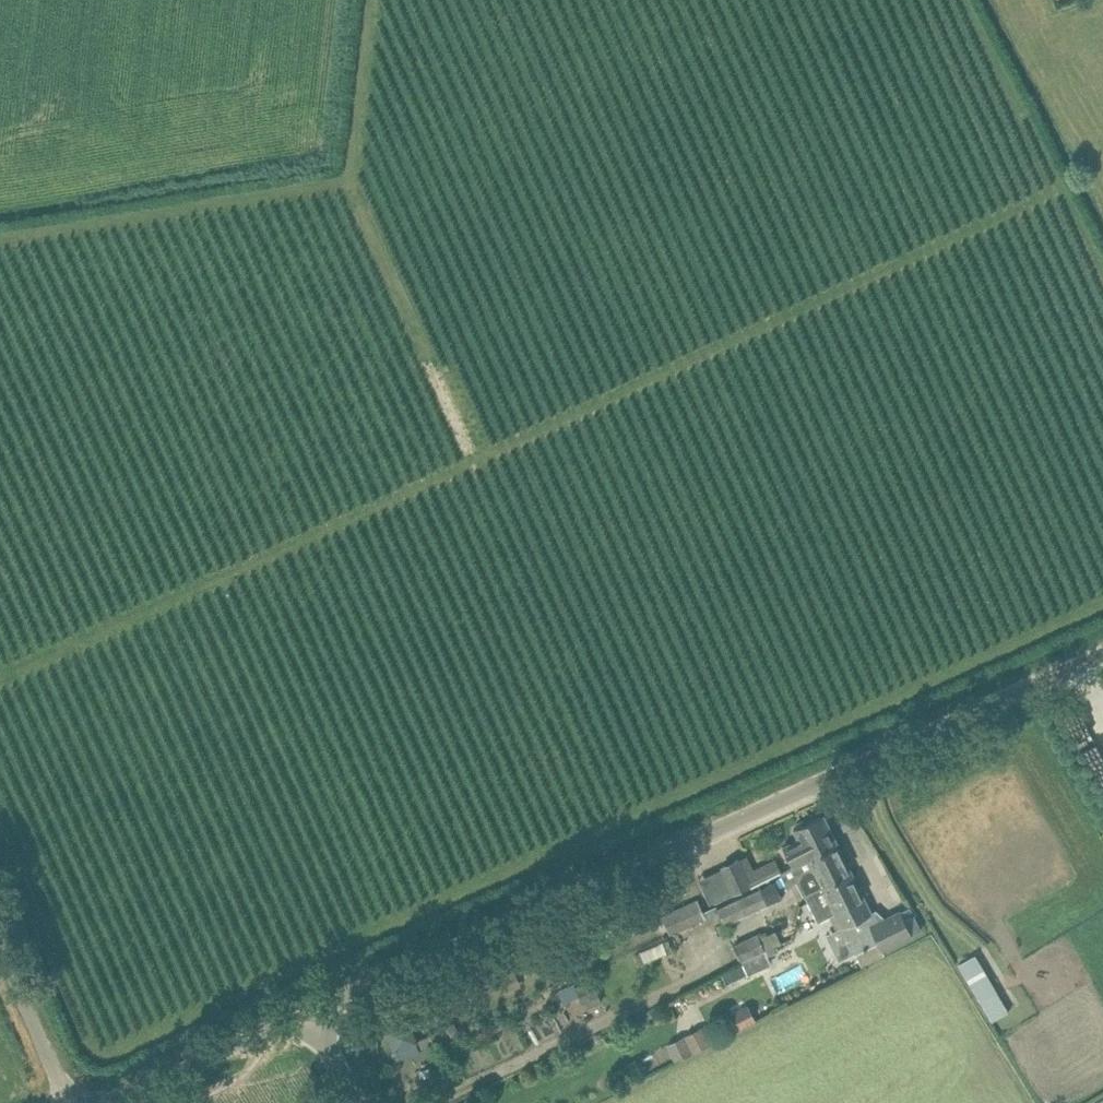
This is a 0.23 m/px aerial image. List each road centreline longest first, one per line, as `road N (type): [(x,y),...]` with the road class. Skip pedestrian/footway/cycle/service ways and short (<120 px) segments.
road 1 (unclassified): [(321,1017),(1102,664)]
road 2 (unclassified): [(122,1102),(321,1017)]
road 3 (unclassified): [(69,1102),(0,948)]

